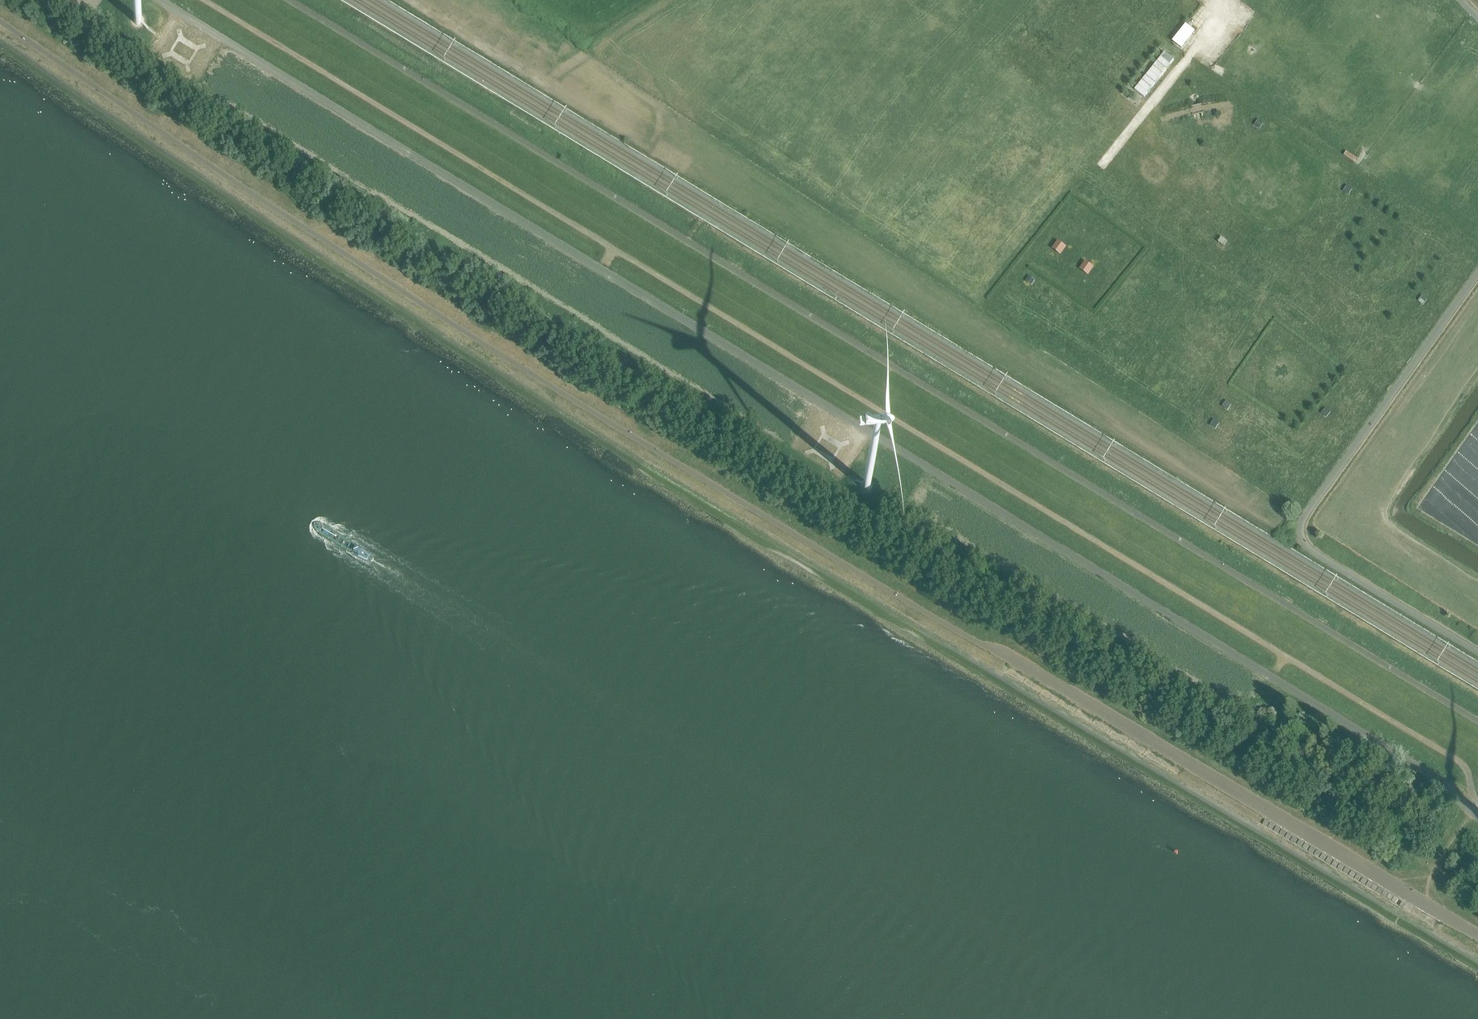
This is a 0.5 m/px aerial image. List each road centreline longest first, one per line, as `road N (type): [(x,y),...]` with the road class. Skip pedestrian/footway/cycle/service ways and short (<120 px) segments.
road 1 (track): [(1456,759),(208,0)]

